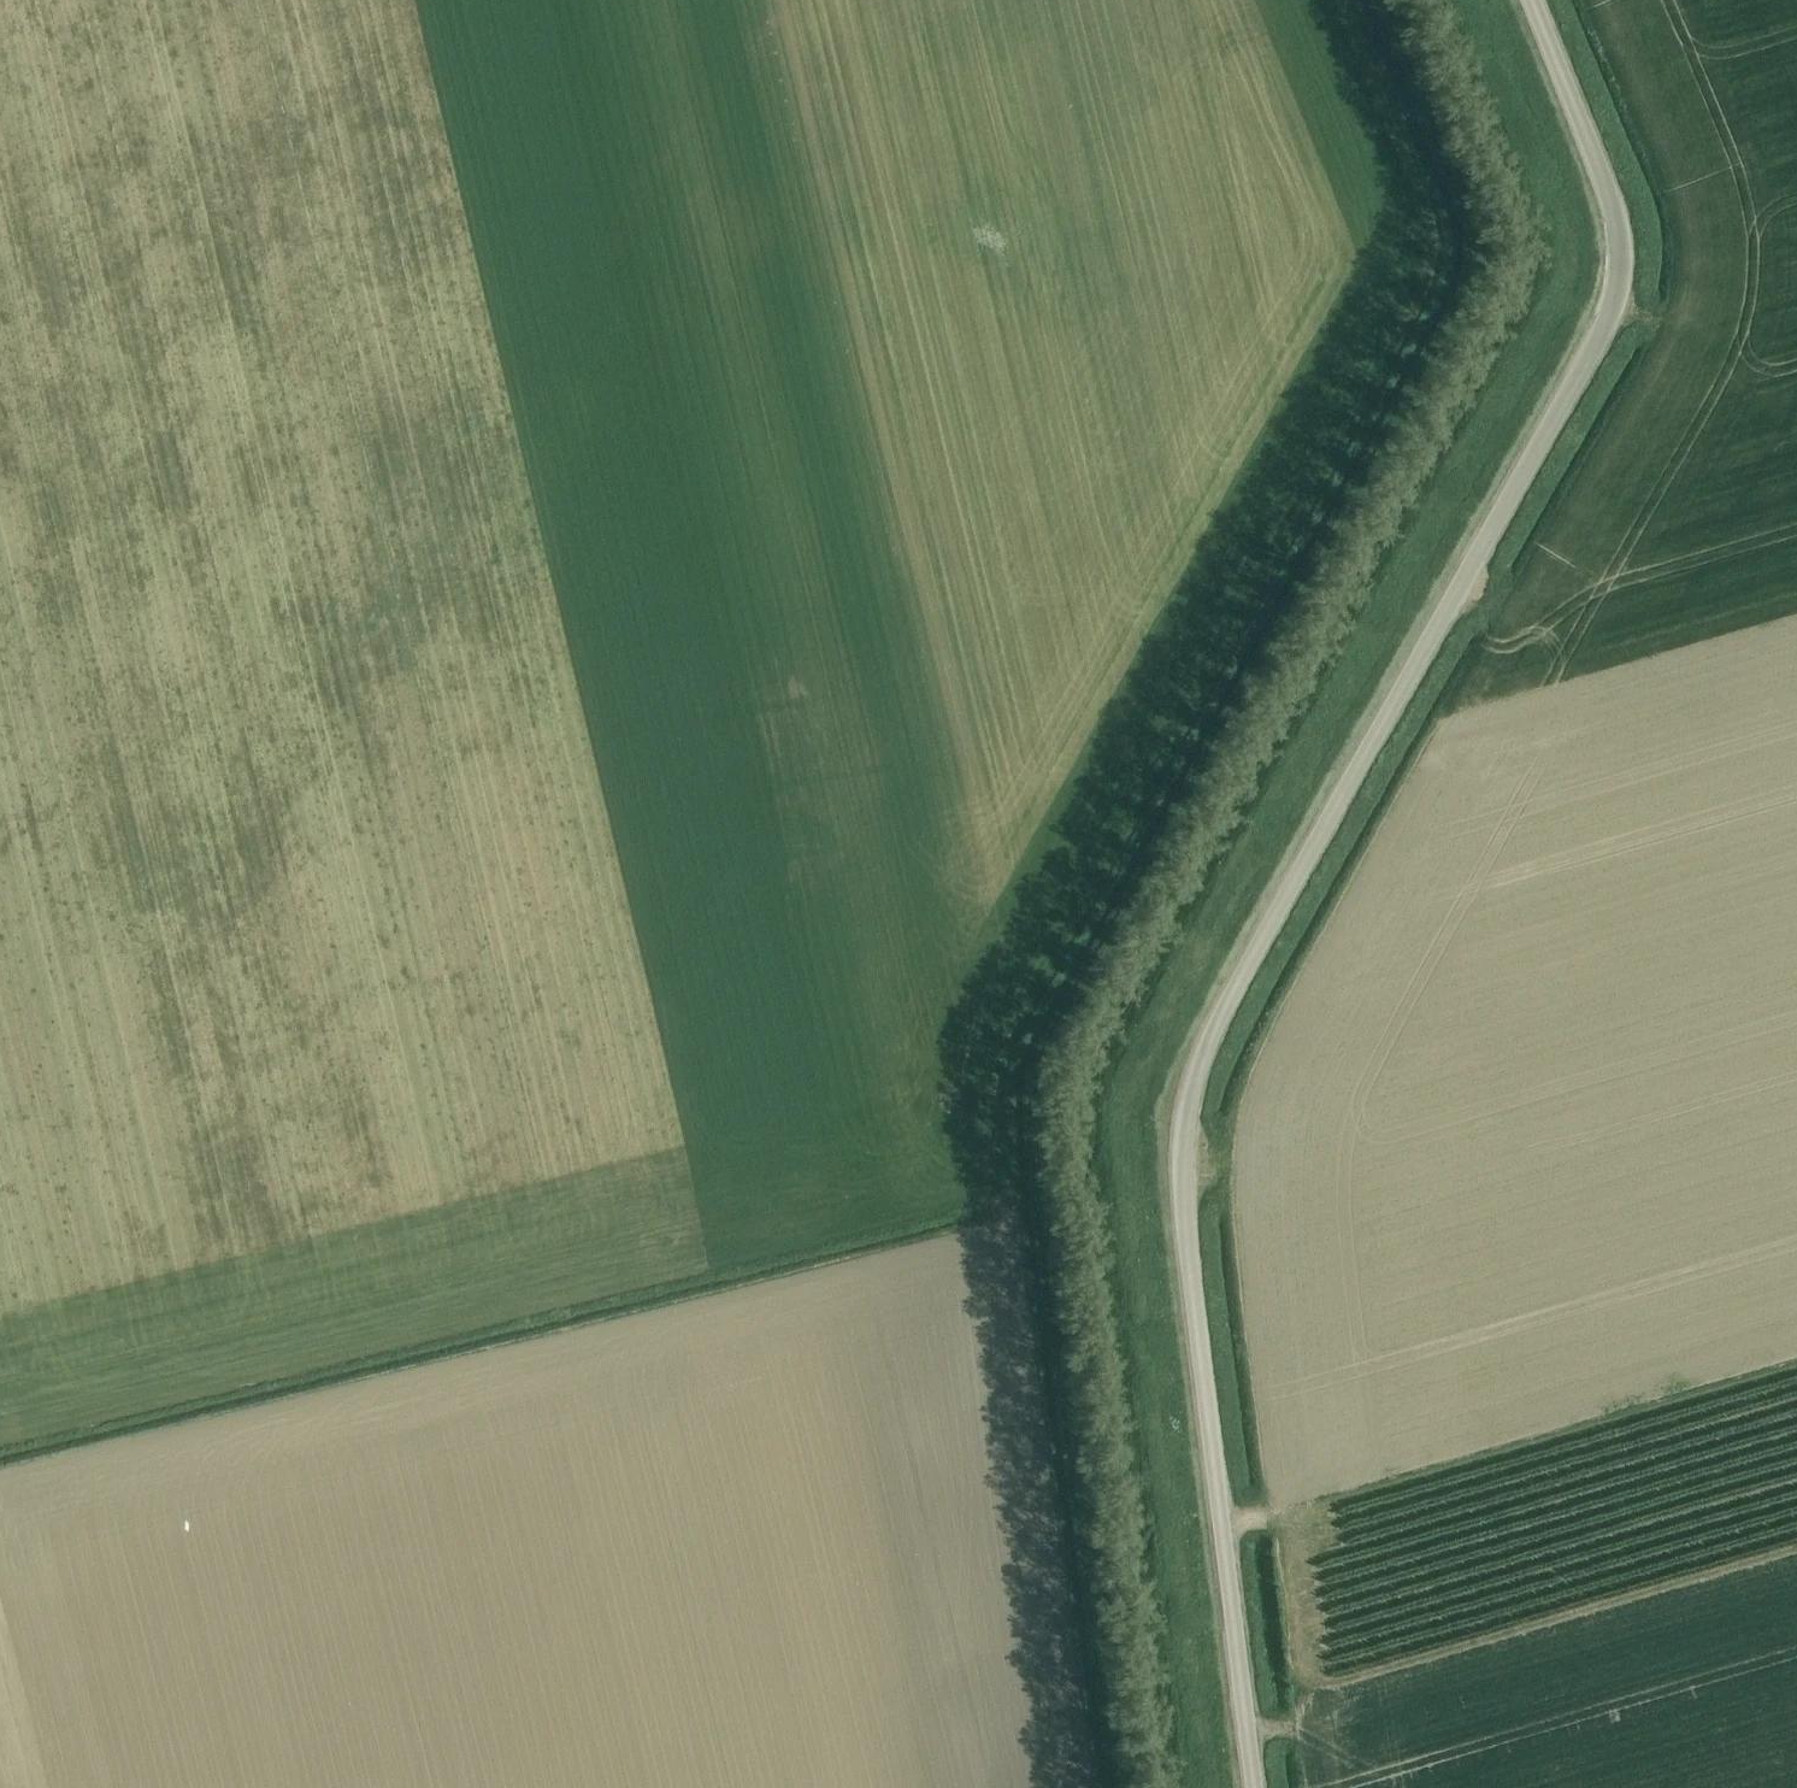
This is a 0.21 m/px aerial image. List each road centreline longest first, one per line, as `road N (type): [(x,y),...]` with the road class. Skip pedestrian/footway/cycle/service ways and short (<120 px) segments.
road 1 (unclassified): [(1256,1787),(1182,1174),(1184,1128),(1218,1020),(1613,303),(1620,232),(1531,0)]

